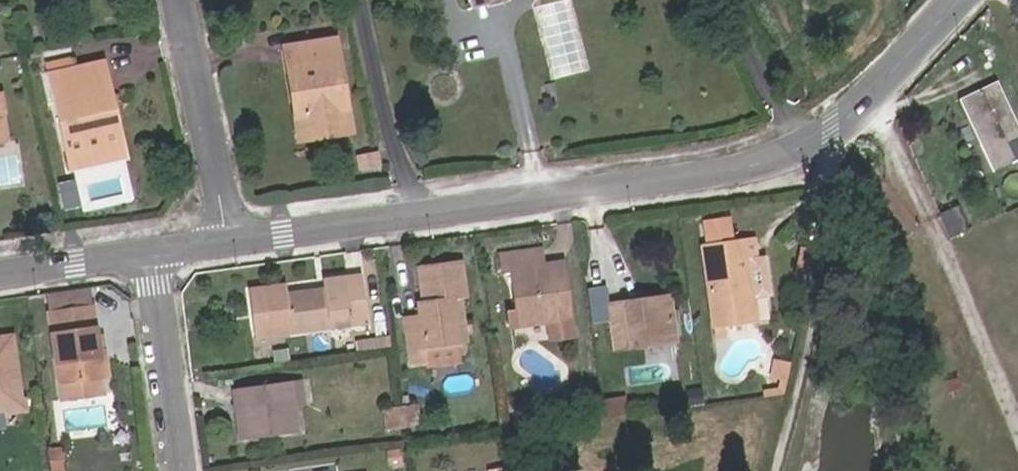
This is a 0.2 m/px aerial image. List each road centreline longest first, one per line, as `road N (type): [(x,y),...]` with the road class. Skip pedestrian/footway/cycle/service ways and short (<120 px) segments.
road 1 (residential): [(960,0),(834,129),(778,158),(229,242)]
road 2 (track): [(1017,422),(932,217),(868,97)]
road 3 (residential): [(229,242),(177,0)]
road 4 (residential): [(184,470),(154,253)]
road 5 (residential): [(154,253),(0,275)]

